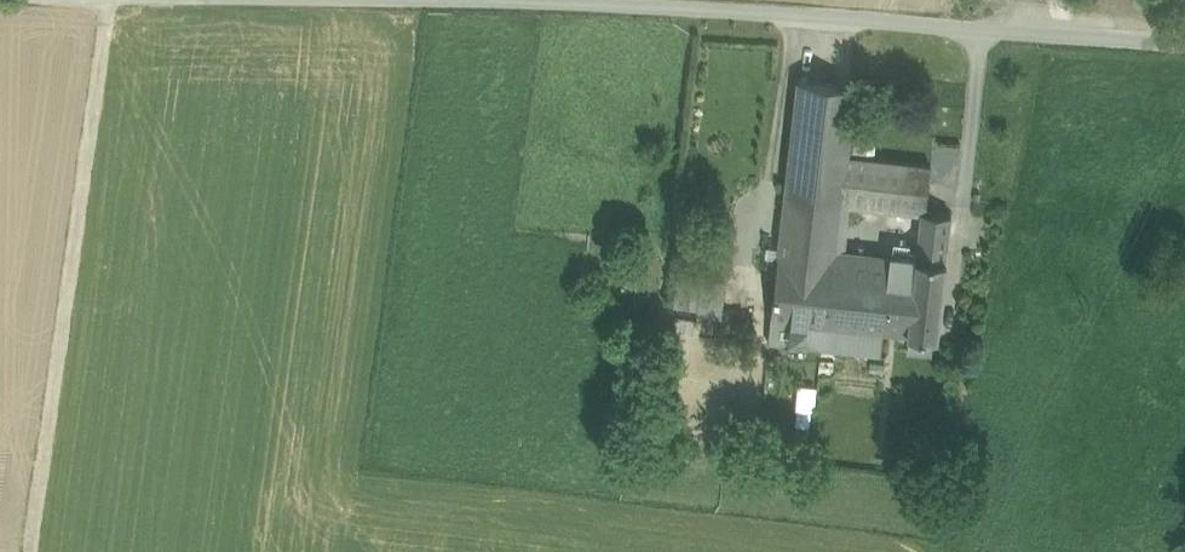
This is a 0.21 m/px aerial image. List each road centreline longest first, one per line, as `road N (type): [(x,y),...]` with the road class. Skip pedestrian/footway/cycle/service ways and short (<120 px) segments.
road 1 (unclassified): [(1184,48),(546,2),(365,0)]
road 2 (track): [(38,551),(120,0)]

